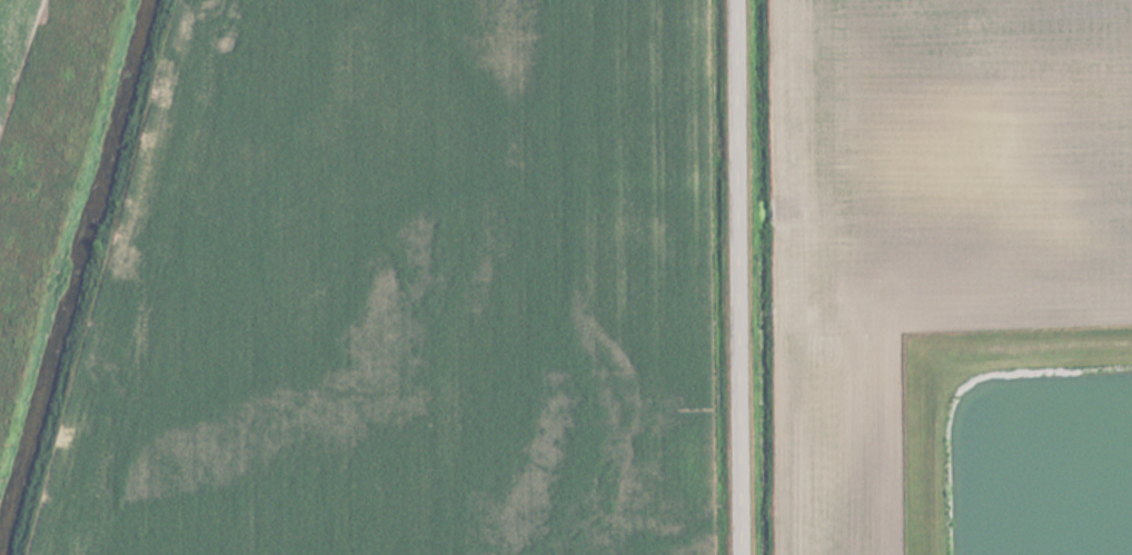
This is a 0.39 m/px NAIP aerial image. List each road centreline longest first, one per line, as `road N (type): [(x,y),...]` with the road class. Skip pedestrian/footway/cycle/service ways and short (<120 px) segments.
road 1 (residential): [(748,554),(743,0)]

